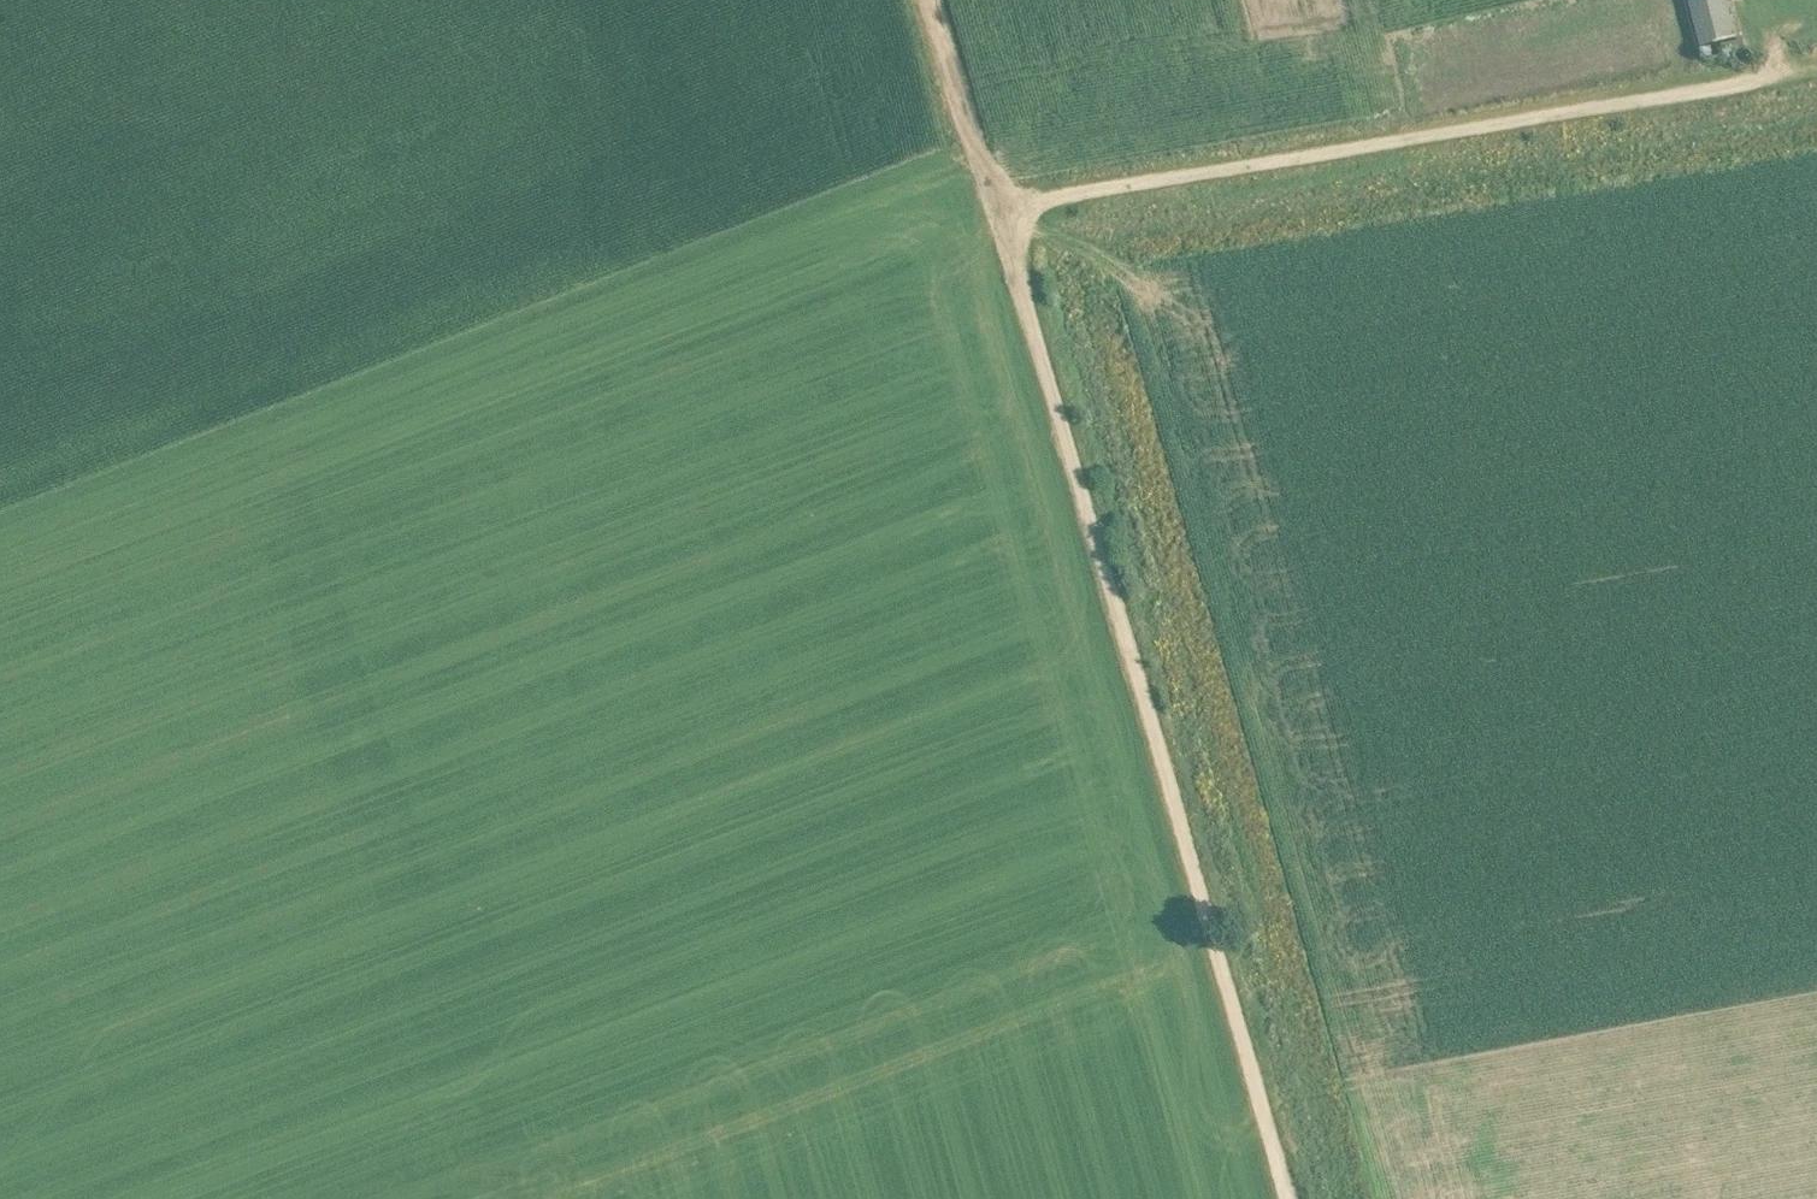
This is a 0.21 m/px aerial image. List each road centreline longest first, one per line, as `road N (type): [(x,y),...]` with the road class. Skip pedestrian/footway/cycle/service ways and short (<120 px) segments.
road 1 (track): [(1283,1198),(932,0)]
road 2 (track): [(993,209),(1779,75),(1772,49),(1789,26)]

